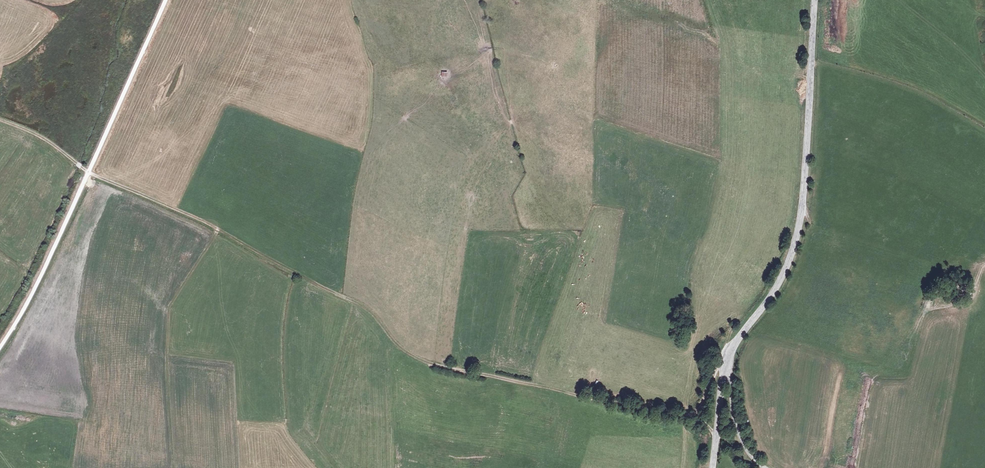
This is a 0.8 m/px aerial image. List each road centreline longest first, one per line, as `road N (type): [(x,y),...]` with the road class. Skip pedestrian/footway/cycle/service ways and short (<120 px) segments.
road 1 (track): [(763,467),(740,436),(727,364),(720,363),(701,408),(684,417),(437,367),(398,345),(370,310),(88,172),(0,120)]
road 2 (tertiary): [(813,0),(801,204),(791,244),(727,364),(713,467)]
road 3 (track): [(166,0),(0,348)]

